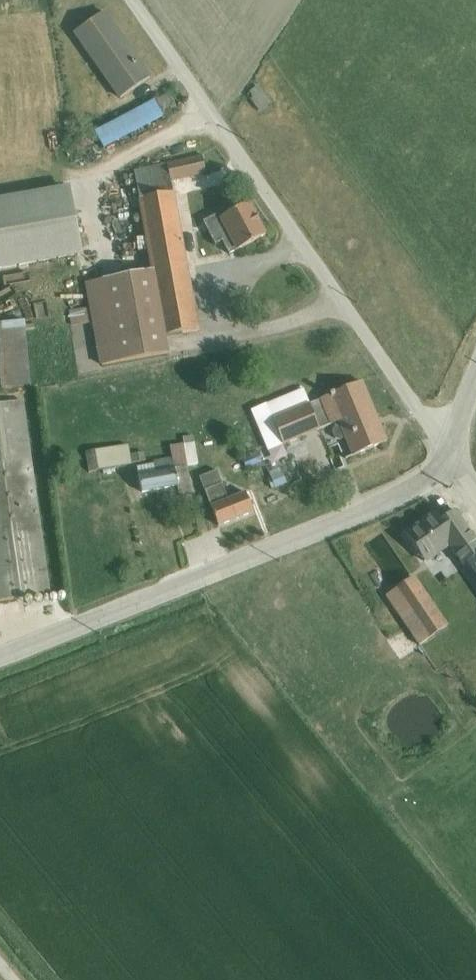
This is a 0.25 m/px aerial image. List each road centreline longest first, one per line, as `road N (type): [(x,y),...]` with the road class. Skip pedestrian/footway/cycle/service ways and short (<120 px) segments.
road 1 (unclassified): [(136,0),(449,448)]
road 2 (tertiary): [(449,448),(434,473),(354,515),(0,666)]

